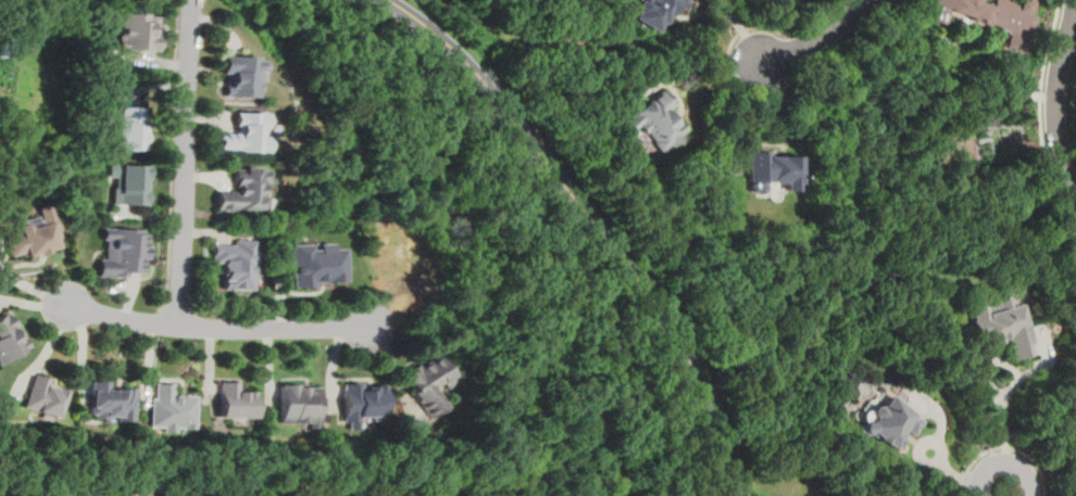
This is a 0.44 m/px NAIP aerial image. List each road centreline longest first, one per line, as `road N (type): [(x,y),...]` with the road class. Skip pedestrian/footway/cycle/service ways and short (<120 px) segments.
road 1 (tertiary): [(390,0),(487,86),(645,287),(697,371),(743,495)]
road 2 (residential): [(184,325),(192,0)]
road 3 (residential): [(371,329),(214,328),(68,305)]
road 4 (residential): [(1075,208),(1053,116),(1075,5)]
road 5 (residential): [(764,60),(814,39),(867,0)]

